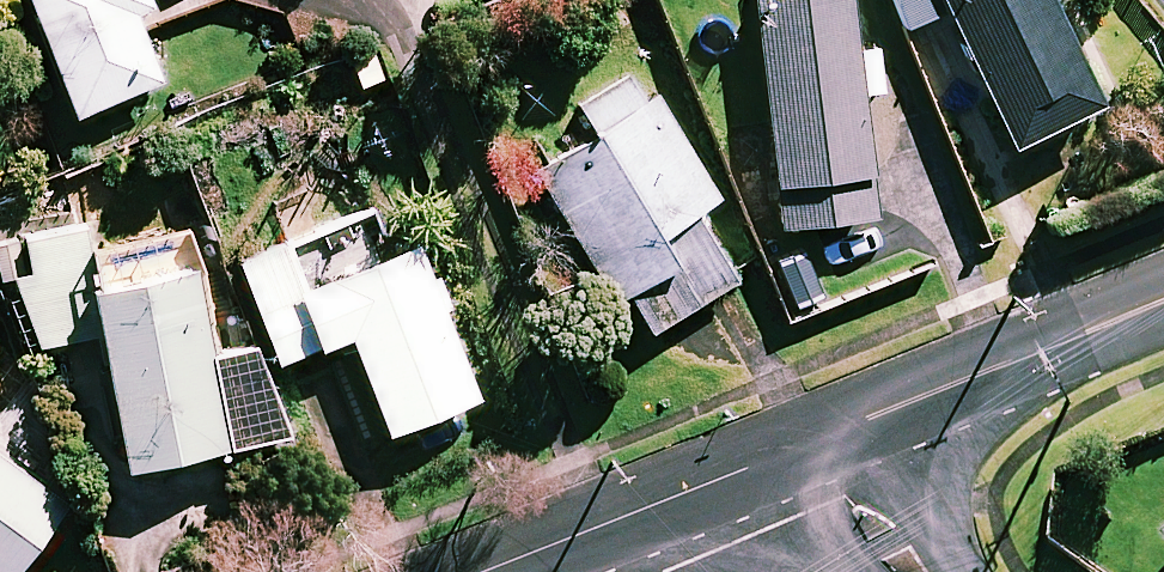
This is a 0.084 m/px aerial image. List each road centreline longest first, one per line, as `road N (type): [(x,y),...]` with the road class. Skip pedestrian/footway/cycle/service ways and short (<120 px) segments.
road 1 (residential): [(1163,302),(818,437)]
road 2 (residential): [(818,437),(483,571)]
road 3 (residential): [(907,571),(843,498),(818,437)]

